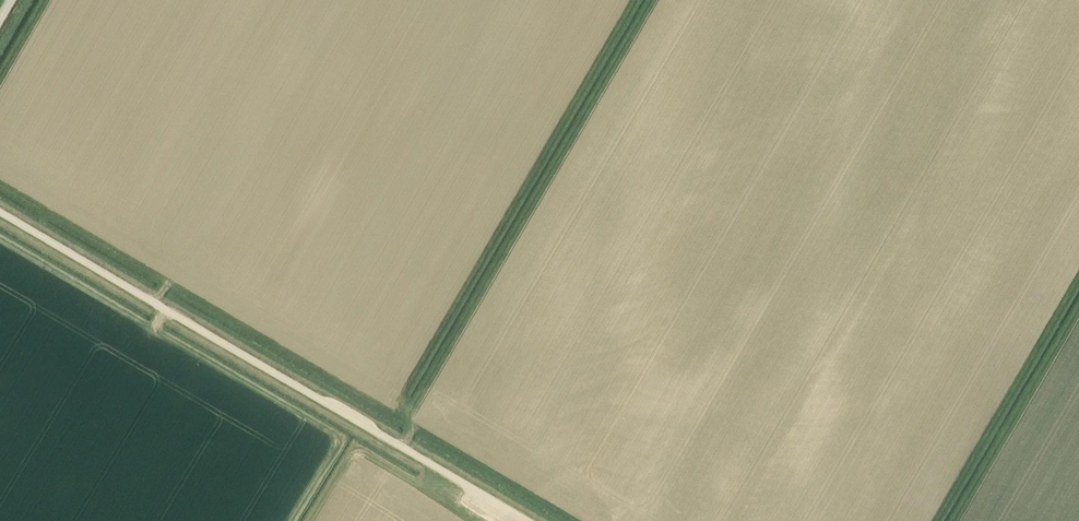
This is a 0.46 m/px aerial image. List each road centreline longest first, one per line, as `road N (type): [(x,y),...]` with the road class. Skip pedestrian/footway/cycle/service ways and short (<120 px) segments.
road 1 (unclassified): [(522,520),(0,213)]

